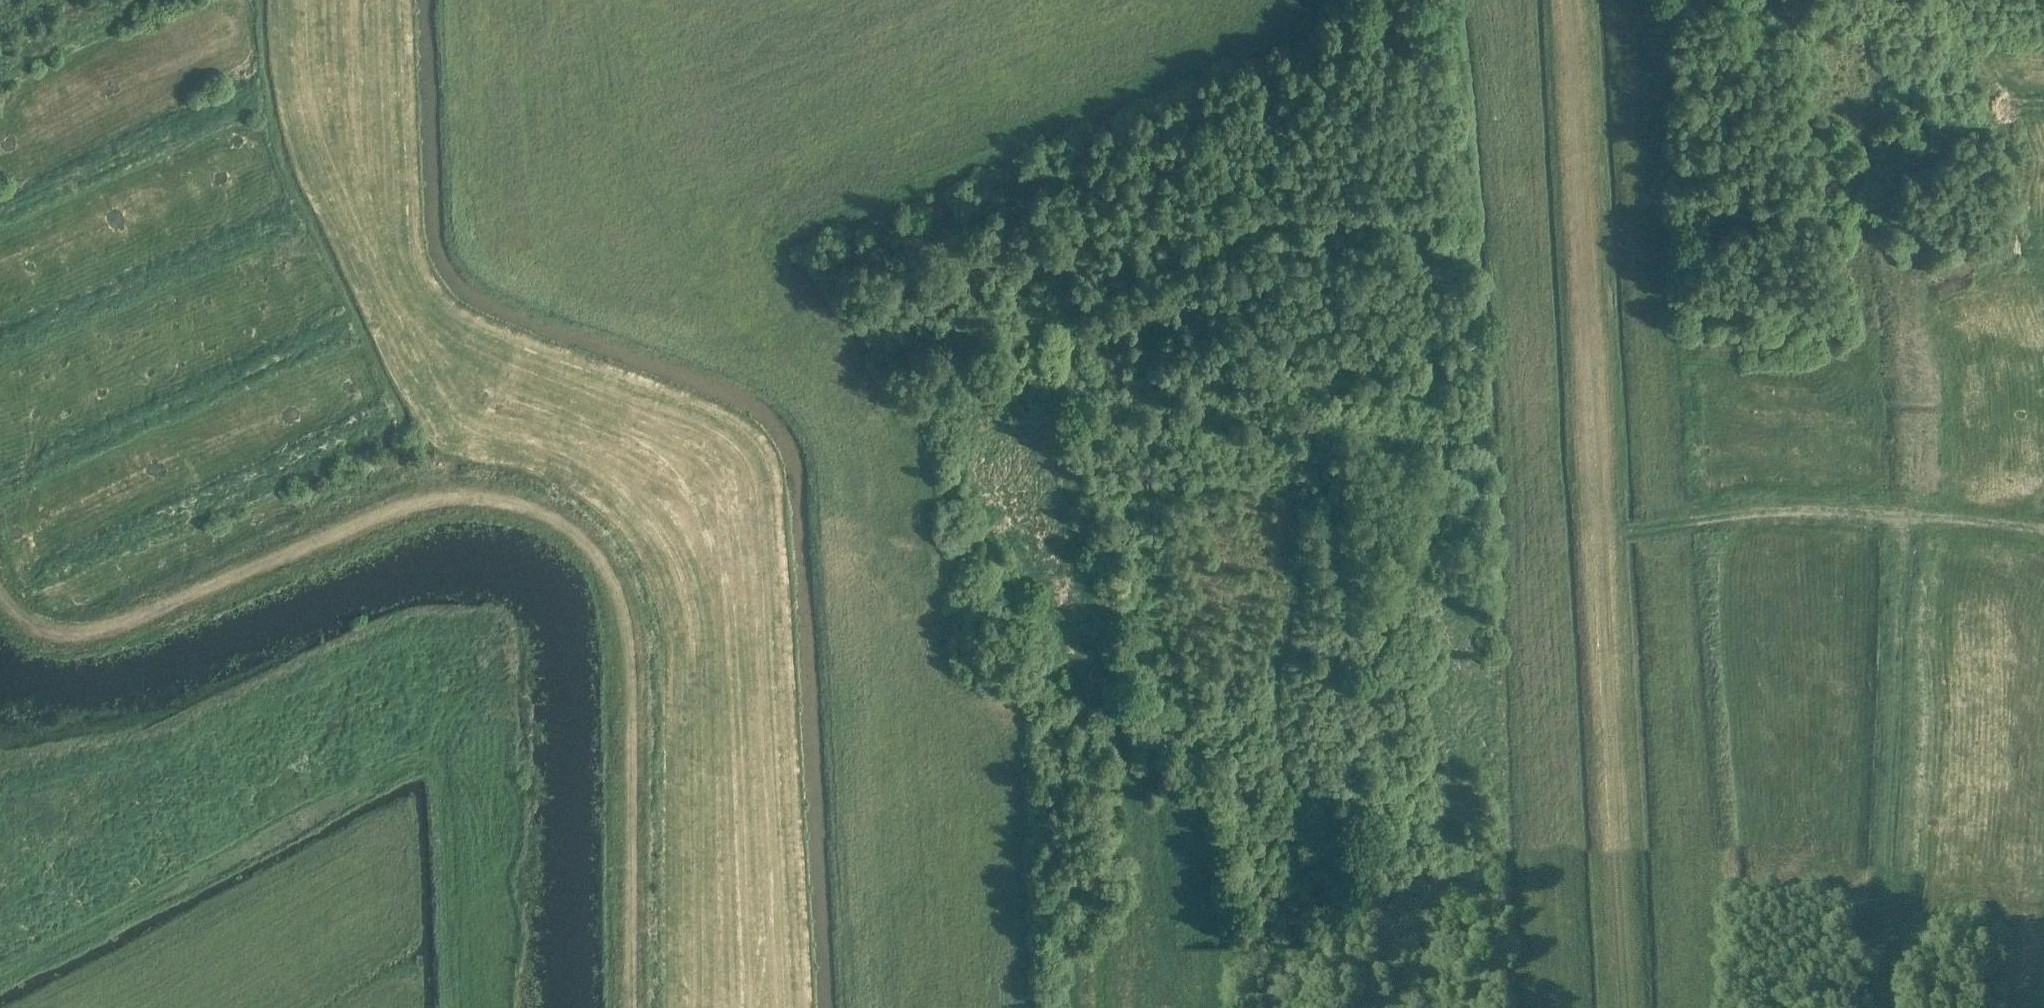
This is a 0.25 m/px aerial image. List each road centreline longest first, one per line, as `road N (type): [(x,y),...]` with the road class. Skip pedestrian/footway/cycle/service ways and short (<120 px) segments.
road 1 (track): [(634,1007),(627,635),(598,558),(557,521),(490,499),(426,500),(115,628),(66,638),(25,621),(0,597)]
road 2 (track): [(1623,1007),(1565,0)]

